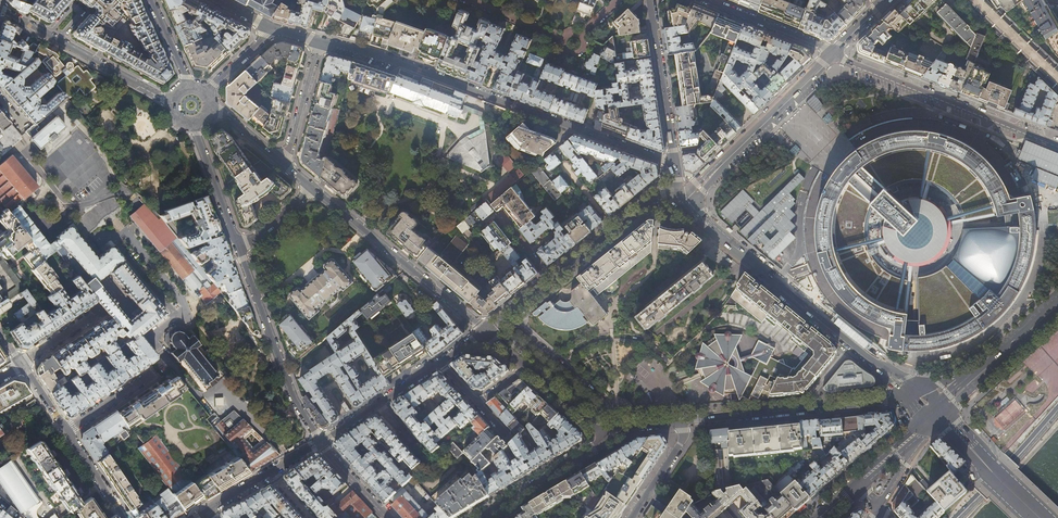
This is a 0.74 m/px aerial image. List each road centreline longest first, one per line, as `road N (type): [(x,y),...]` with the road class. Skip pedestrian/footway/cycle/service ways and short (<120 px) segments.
road 1 (residential): [(320,41),(674,163)]
road 2 (residential): [(679,196),(772,282),(913,393)]
road 3 (residential): [(1057,145),(833,53)]
road 4 (tertiary): [(679,196),(654,198),(485,332)]
road 5 (tertiary): [(913,393),(682,421)]
road 6 (residential): [(485,332),(312,188)]
road 7 (residential): [(239,250),(294,399),(319,442)]
road 8 (tertiary): [(485,332),(319,442)]
road 9 (residential): [(172,103),(0,9)]
road 10 (residential): [(651,0),(674,163)]
road 11 (tertiary): [(598,431),(600,446),(479,517)]
road 12 (tertiary): [(598,431),(485,332)]
road 13 (primary): [(955,517),(1057,407)]
road 14 (tertiary): [(937,414),(1039,517)]
road 15 (residential): [(833,53),(705,0)]
road 16 (tertiary): [(319,442),(204,512)]
road 17 (residential): [(194,124),(239,250)]
road 18 (residential): [(320,41),(285,165)]

